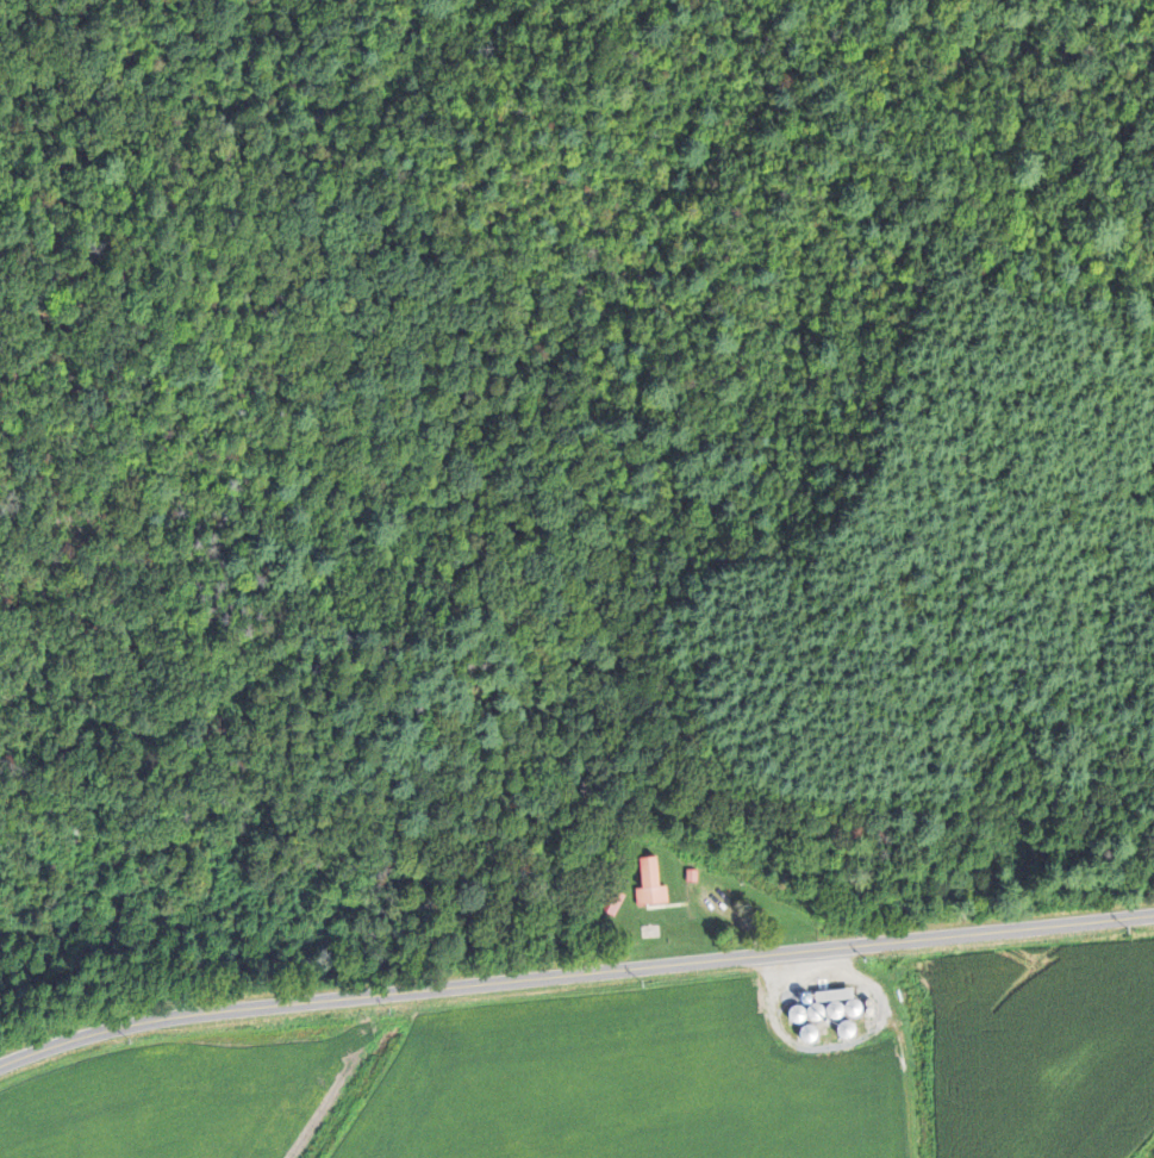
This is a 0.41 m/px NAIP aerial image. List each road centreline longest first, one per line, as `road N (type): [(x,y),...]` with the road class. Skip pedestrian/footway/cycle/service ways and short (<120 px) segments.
road 1 (tertiary): [(0,1062),(85,1032),(167,1015),(1153,913)]

